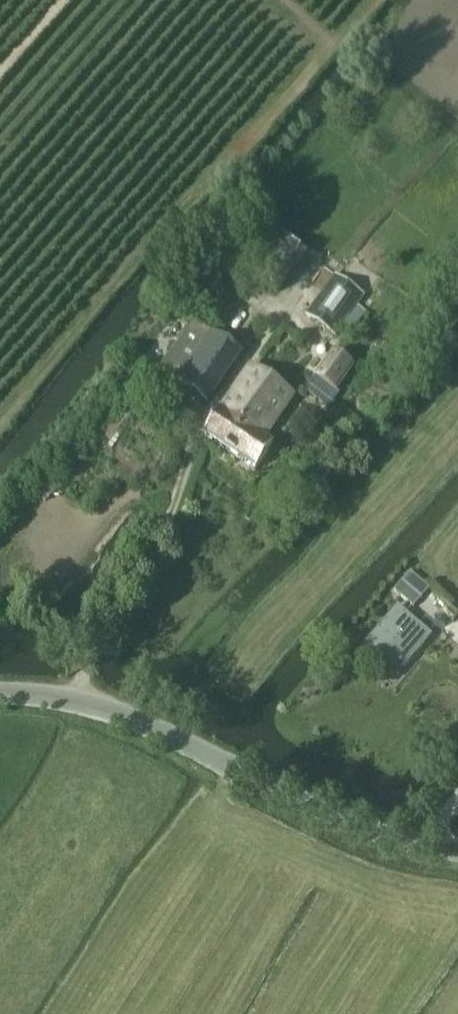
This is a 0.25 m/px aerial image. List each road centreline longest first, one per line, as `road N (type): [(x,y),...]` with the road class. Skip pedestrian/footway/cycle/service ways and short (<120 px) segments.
road 1 (unclassified): [(457,851),(336,818),(109,709),(0,693)]

